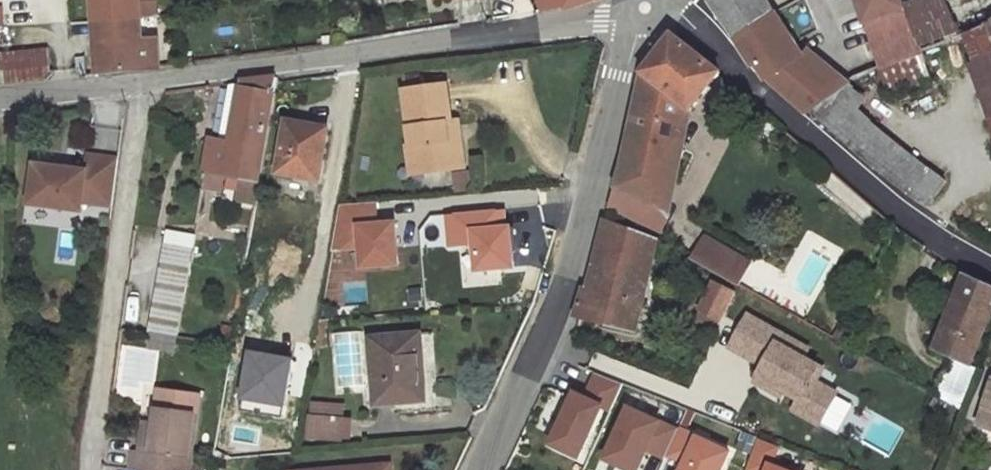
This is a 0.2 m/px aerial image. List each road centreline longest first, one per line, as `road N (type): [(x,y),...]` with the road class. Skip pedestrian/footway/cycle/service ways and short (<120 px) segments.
road 1 (unclassified): [(141,85),(605,21),(644,7)]
road 2 (unclassified): [(644,7),(618,64),(562,291),(483,469)]
road 3 (unclassified): [(644,7),(680,15),(837,159),(990,264)]
road 4 (residential): [(141,85),(86,469)]
road 5 (unclassified): [(0,105),(141,85)]

